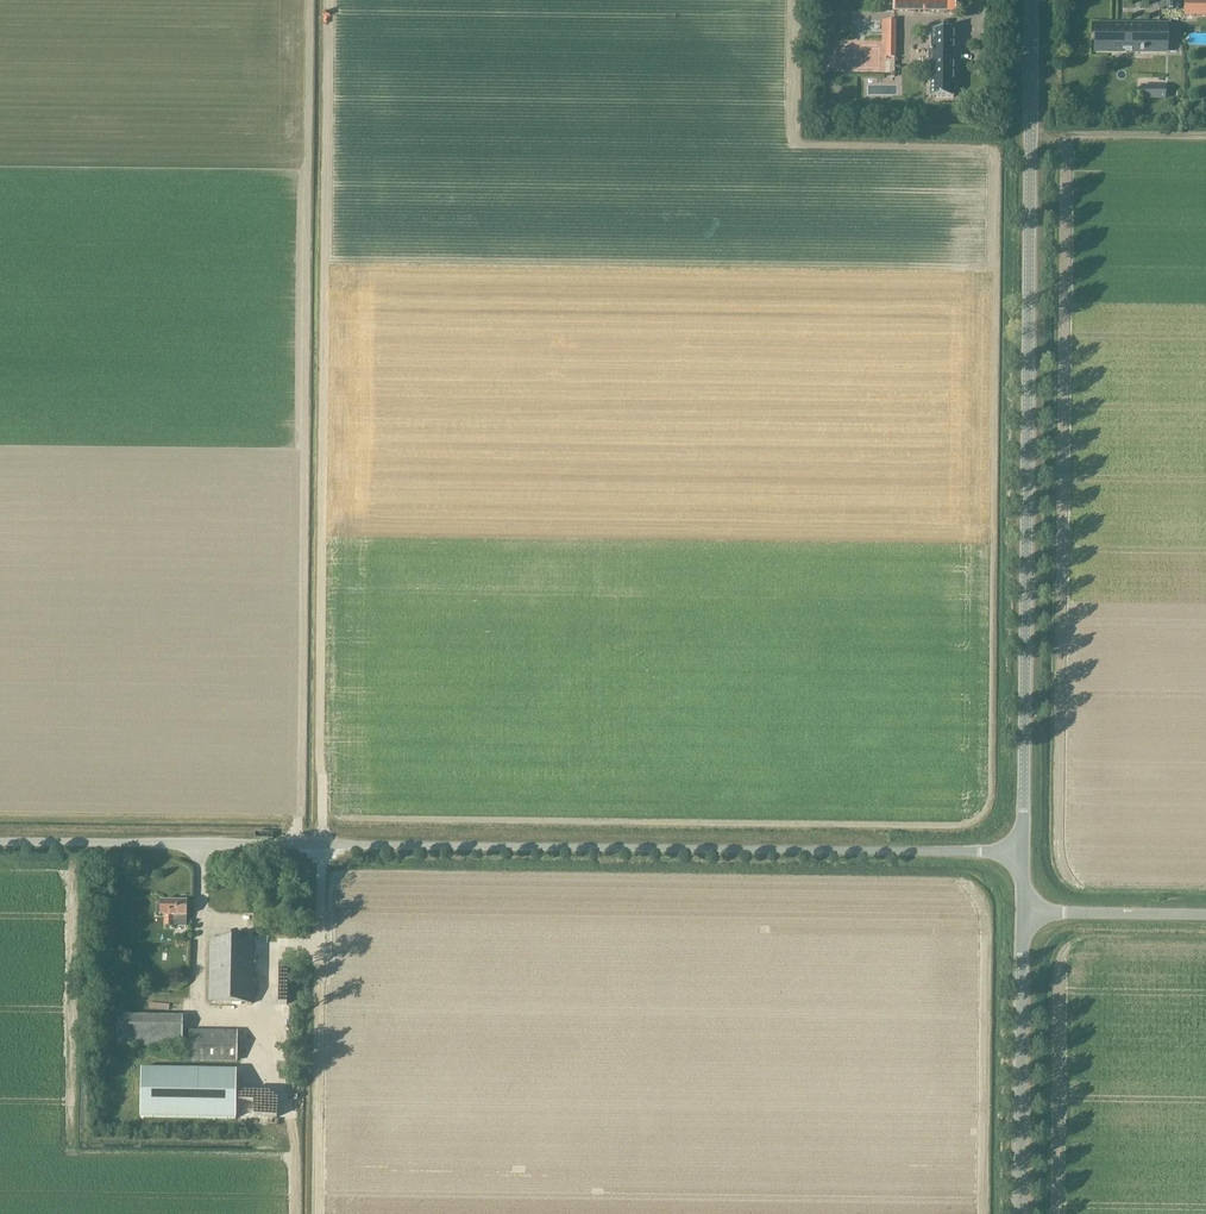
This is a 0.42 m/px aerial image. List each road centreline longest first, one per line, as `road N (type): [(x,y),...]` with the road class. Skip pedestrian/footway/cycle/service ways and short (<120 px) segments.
road 1 (unclassified): [(0,841),(1023,852)]
road 2 (unclassified): [(1031,0),(1023,852)]
road 3 (unclassified): [(1022,912),(1019,1213)]
road 4 (unclassified): [(1205,914),(1022,912)]

